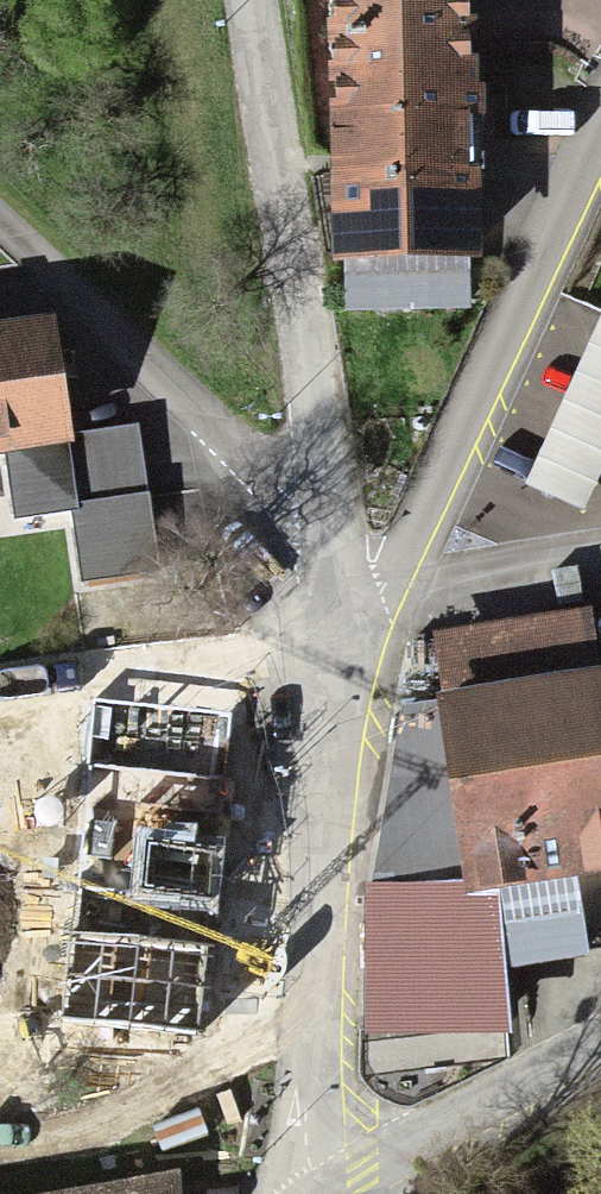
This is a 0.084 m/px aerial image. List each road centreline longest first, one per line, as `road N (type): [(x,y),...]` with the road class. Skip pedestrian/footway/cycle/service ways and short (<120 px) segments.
road 1 (residential): [(600,104),(385,583),(325,638)]
road 2 (residential): [(325,638),(305,1123),(315,1193)]
road 3 (residential): [(250,0),(315,522)]
road 4 (residential): [(315,522),(0,228)]
road 5 (tertiary): [(600,1042),(338,1193)]

